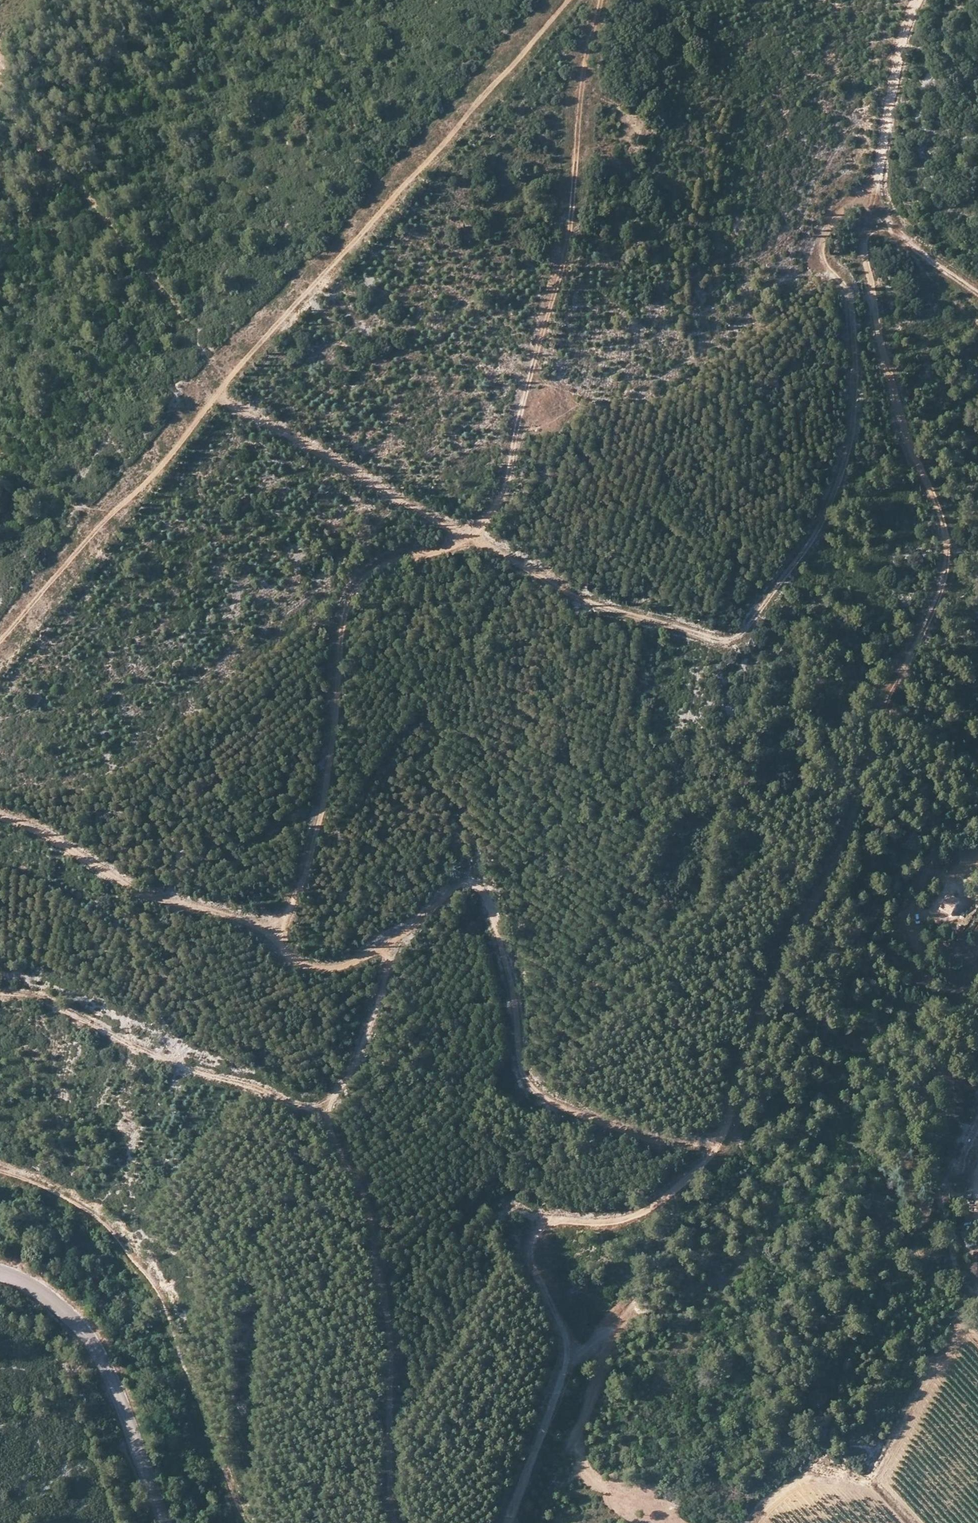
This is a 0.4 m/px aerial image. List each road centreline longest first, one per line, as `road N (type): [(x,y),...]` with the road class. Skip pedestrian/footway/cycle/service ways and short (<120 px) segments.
road 1 (track): [(506,1522),(565,1356),(560,1322),(531,1254),(540,1225),(558,1218),(604,1222),(646,1207),(724,1143),(736,1073),(857,806),(876,720),(943,581),(942,523),(907,442),(865,249),(915,0)]
road 2 (track): [(599,0),(584,65),(561,286),(493,514),(467,538),(369,577),(347,603),(319,827),(275,937),(285,956),(314,972),(359,959),(392,944),(453,886),(479,881),(502,945),(527,1084),(636,1139),(724,1143)]
road 3 (track): [(217,396),(574,597),(730,641),(808,543),(846,456),(852,309),(821,240),(877,179)]
road 4 (track): [(568,0),(0,641)]
road 5 (track): [(392,944),(351,1078),(321,1108),(181,1066),(48,1000),(0,993)]
road 6 (track): [(0,1170),(91,1212),(153,1281),(249,1522)]
road 7 (track): [(321,1108),(370,1192),(393,1365),(397,1522)]
road 8 (unclassified): [(0,1272),(20,1277),(80,1324),(124,1407),(162,1522)]
road 9 (track): [(275,937),(236,915),(136,890),(43,832),(0,816)]
road 10 (track): [(872,218),(977,292)]

